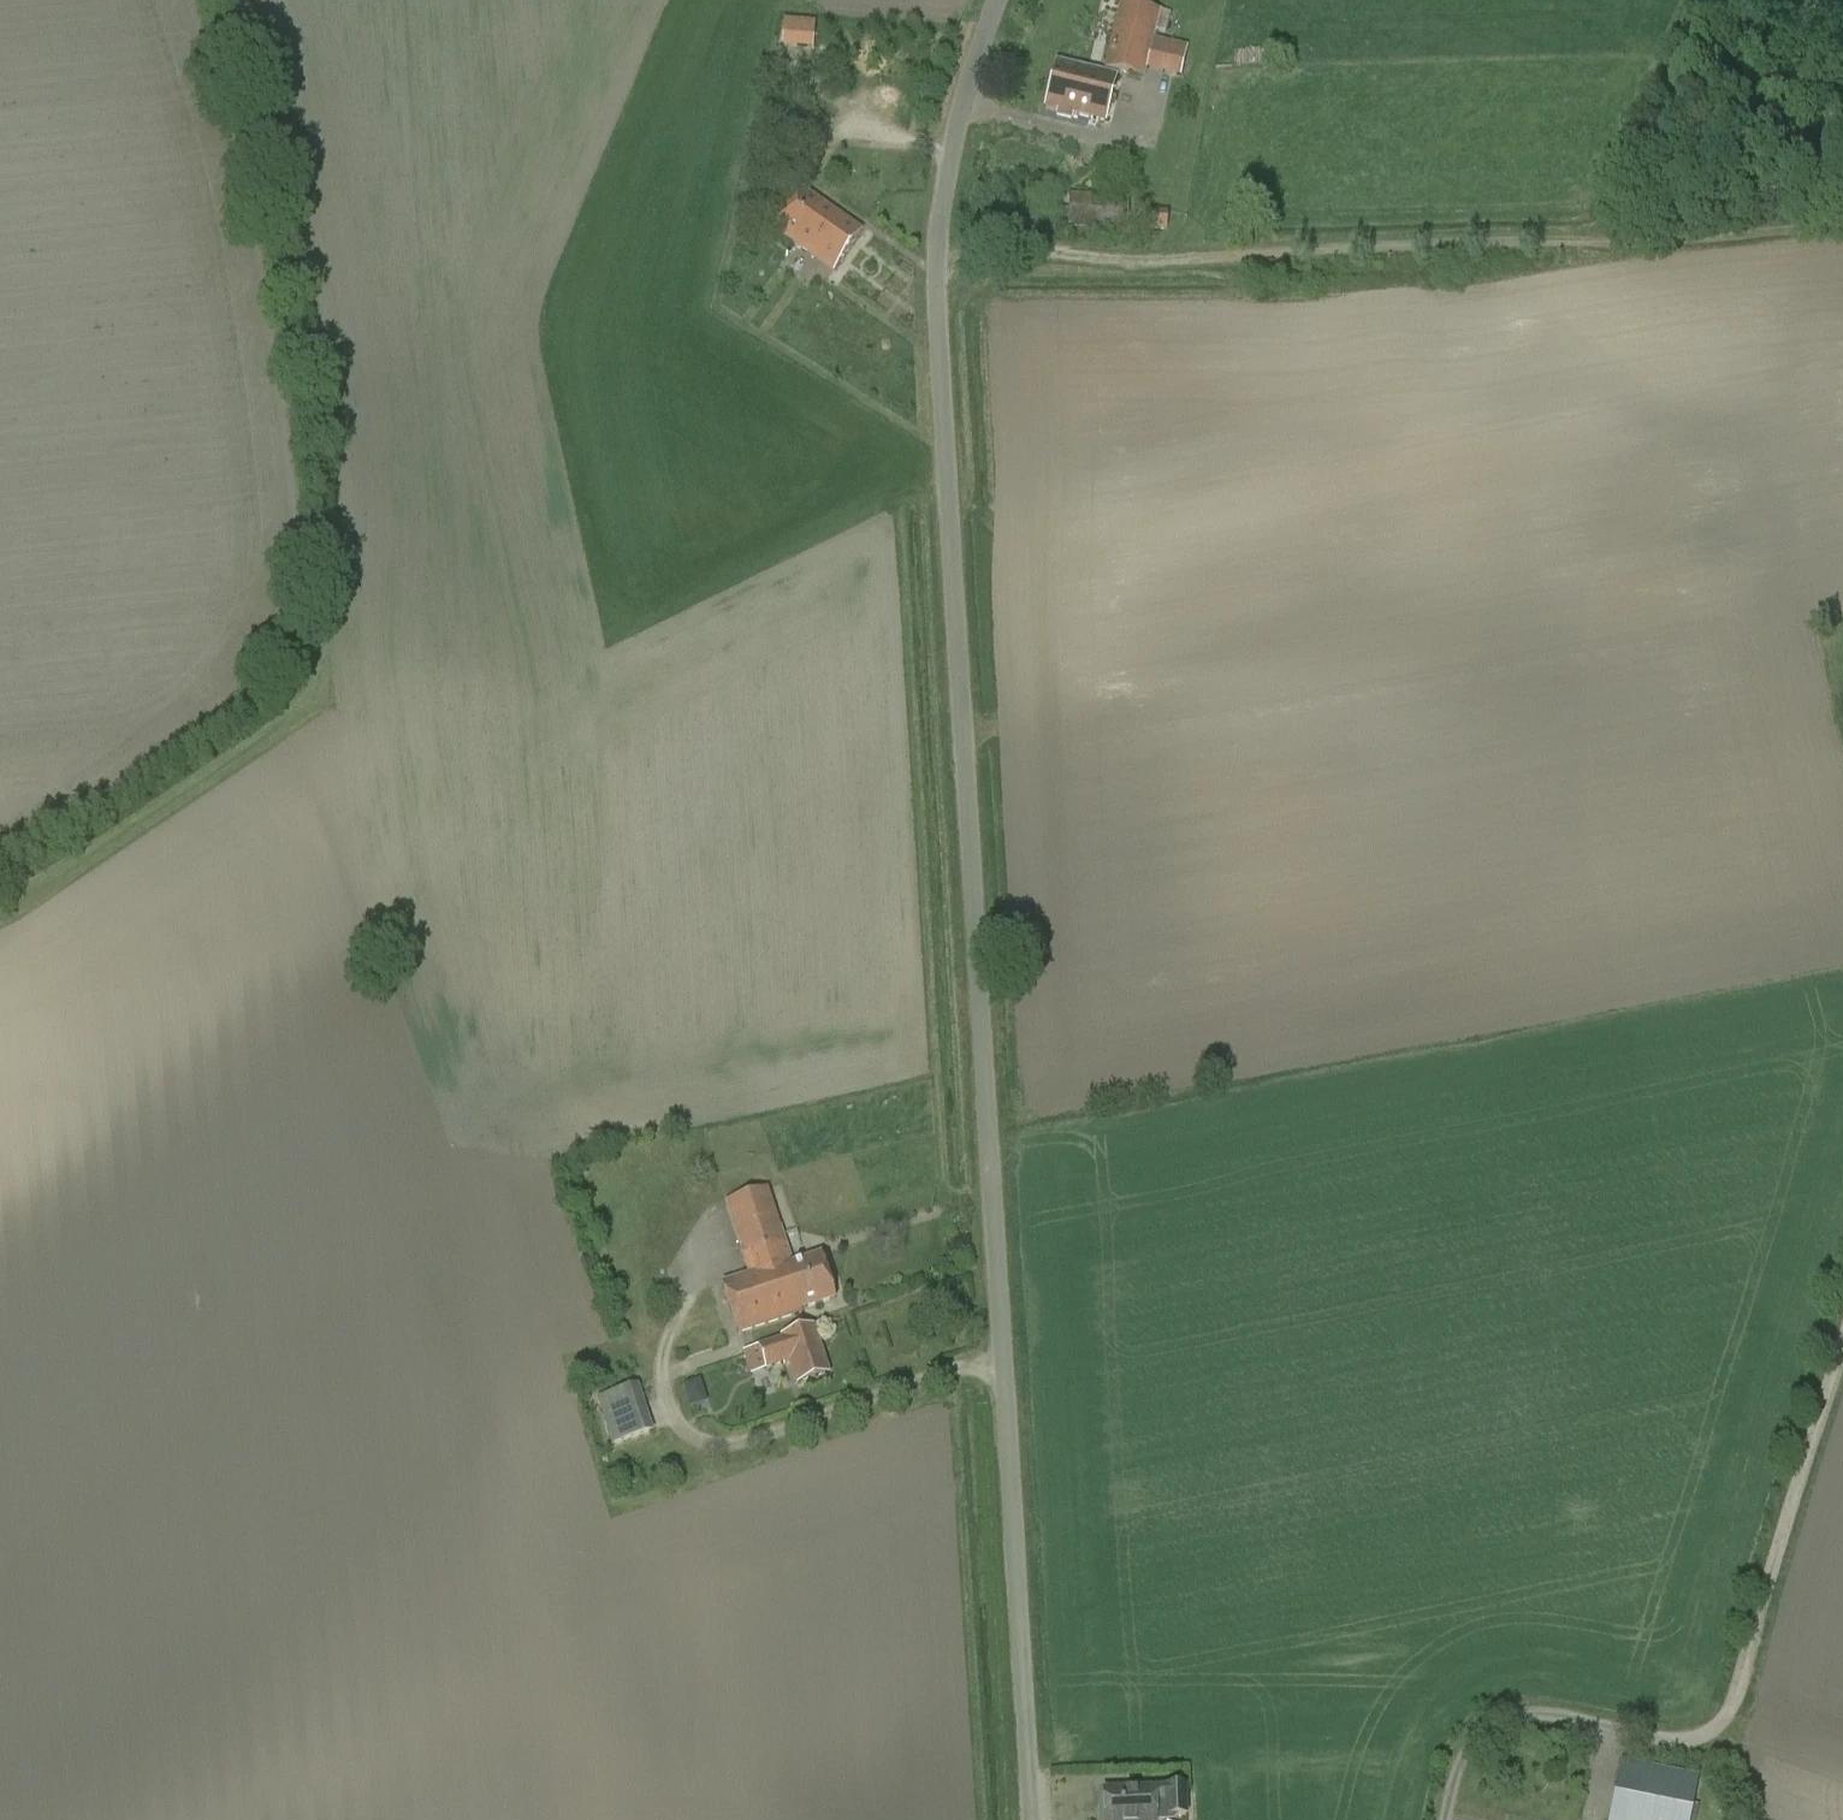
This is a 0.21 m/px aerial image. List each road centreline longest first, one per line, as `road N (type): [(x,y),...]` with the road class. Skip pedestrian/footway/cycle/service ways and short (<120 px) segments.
road 1 (unclassified): [(1036,1819),(934,324),(942,204),(995,0)]
road 2 (track): [(1842,224),(1204,255),(938,255)]
road 3 (track): [(1734,1704),(1842,1331)]
road 4 (unclassified): [(1445,1819),(1473,1742),(1512,1714),(1689,1741),(1709,1733),(1734,1704)]

